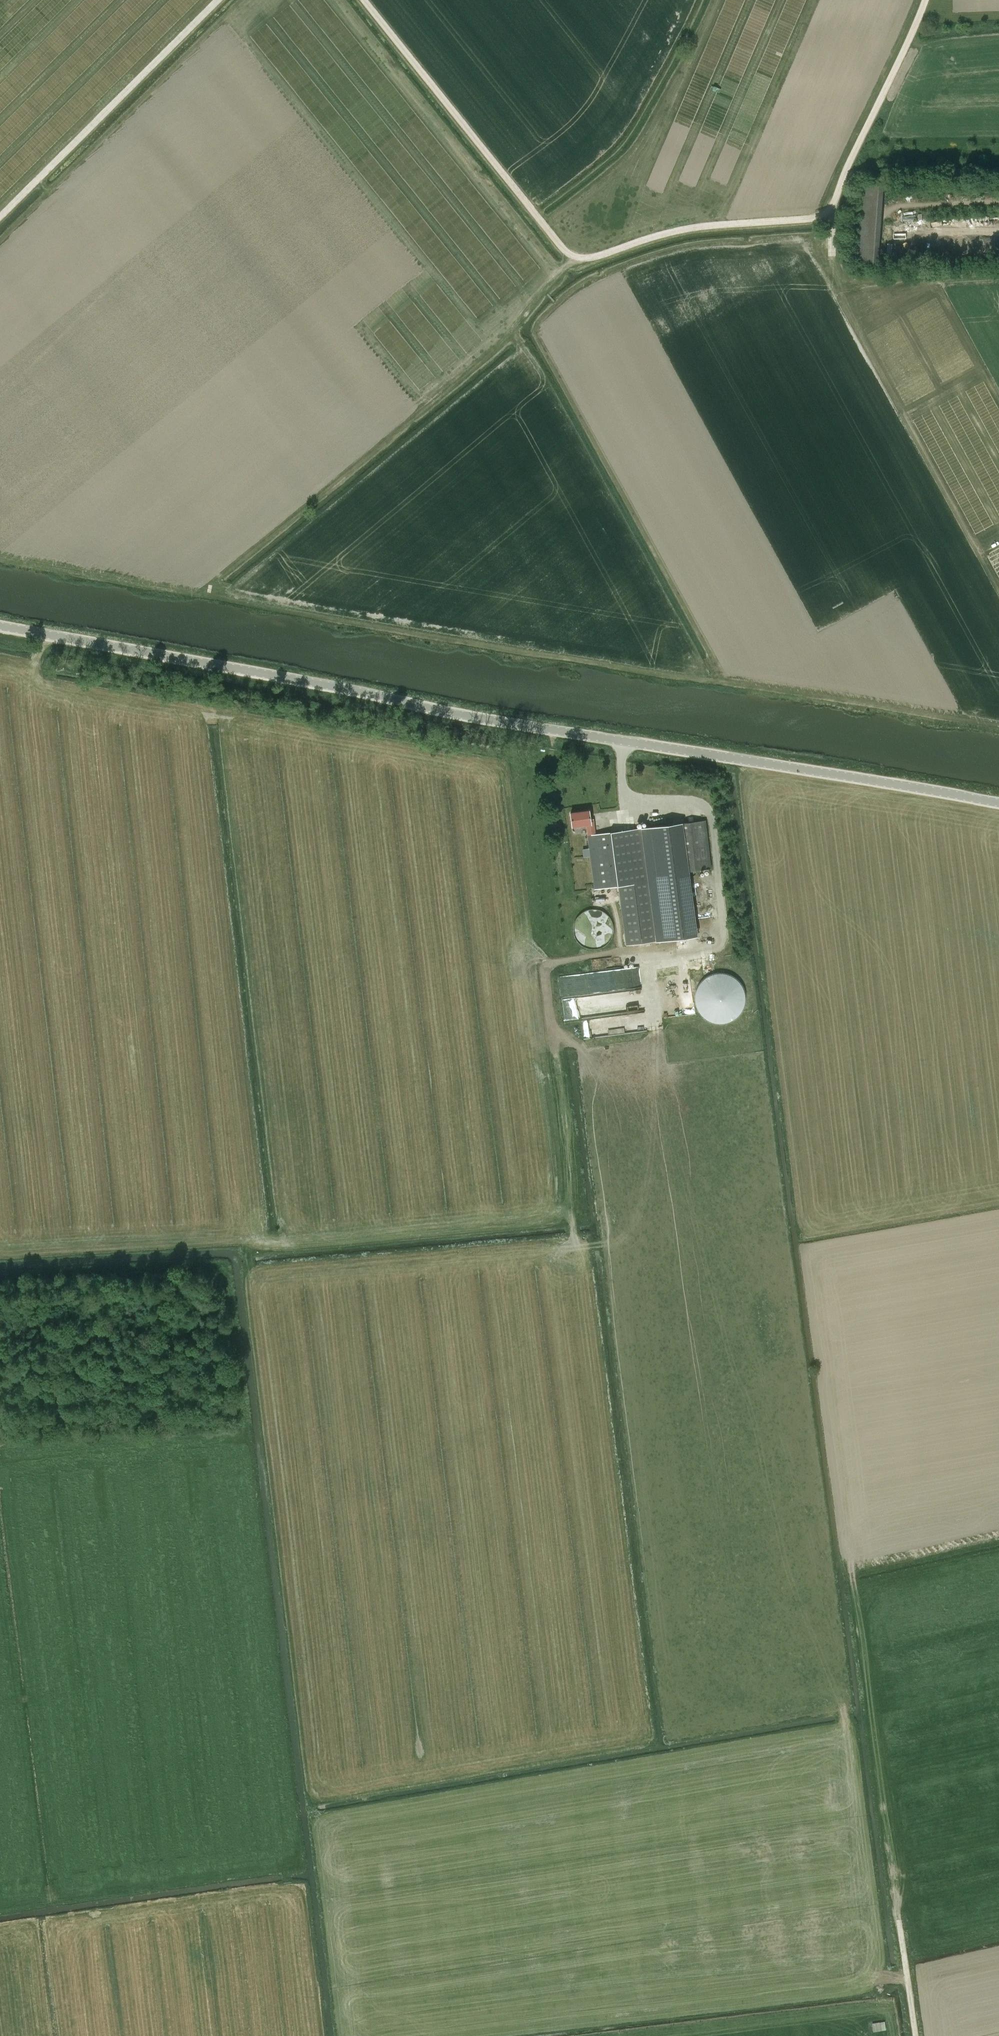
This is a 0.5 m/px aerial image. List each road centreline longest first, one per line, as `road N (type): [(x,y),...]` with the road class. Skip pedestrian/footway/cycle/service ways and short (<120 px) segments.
road 1 (tertiary): [(998,806),(440,714),(291,676),(0,626)]
road 2 (track): [(924,0),(824,214),(702,226),(580,258),(558,244),(364,0)]
road 3 (track): [(217,0),(0,216)]
road 4 (unclassified): [(919,2035),(901,1917)]

